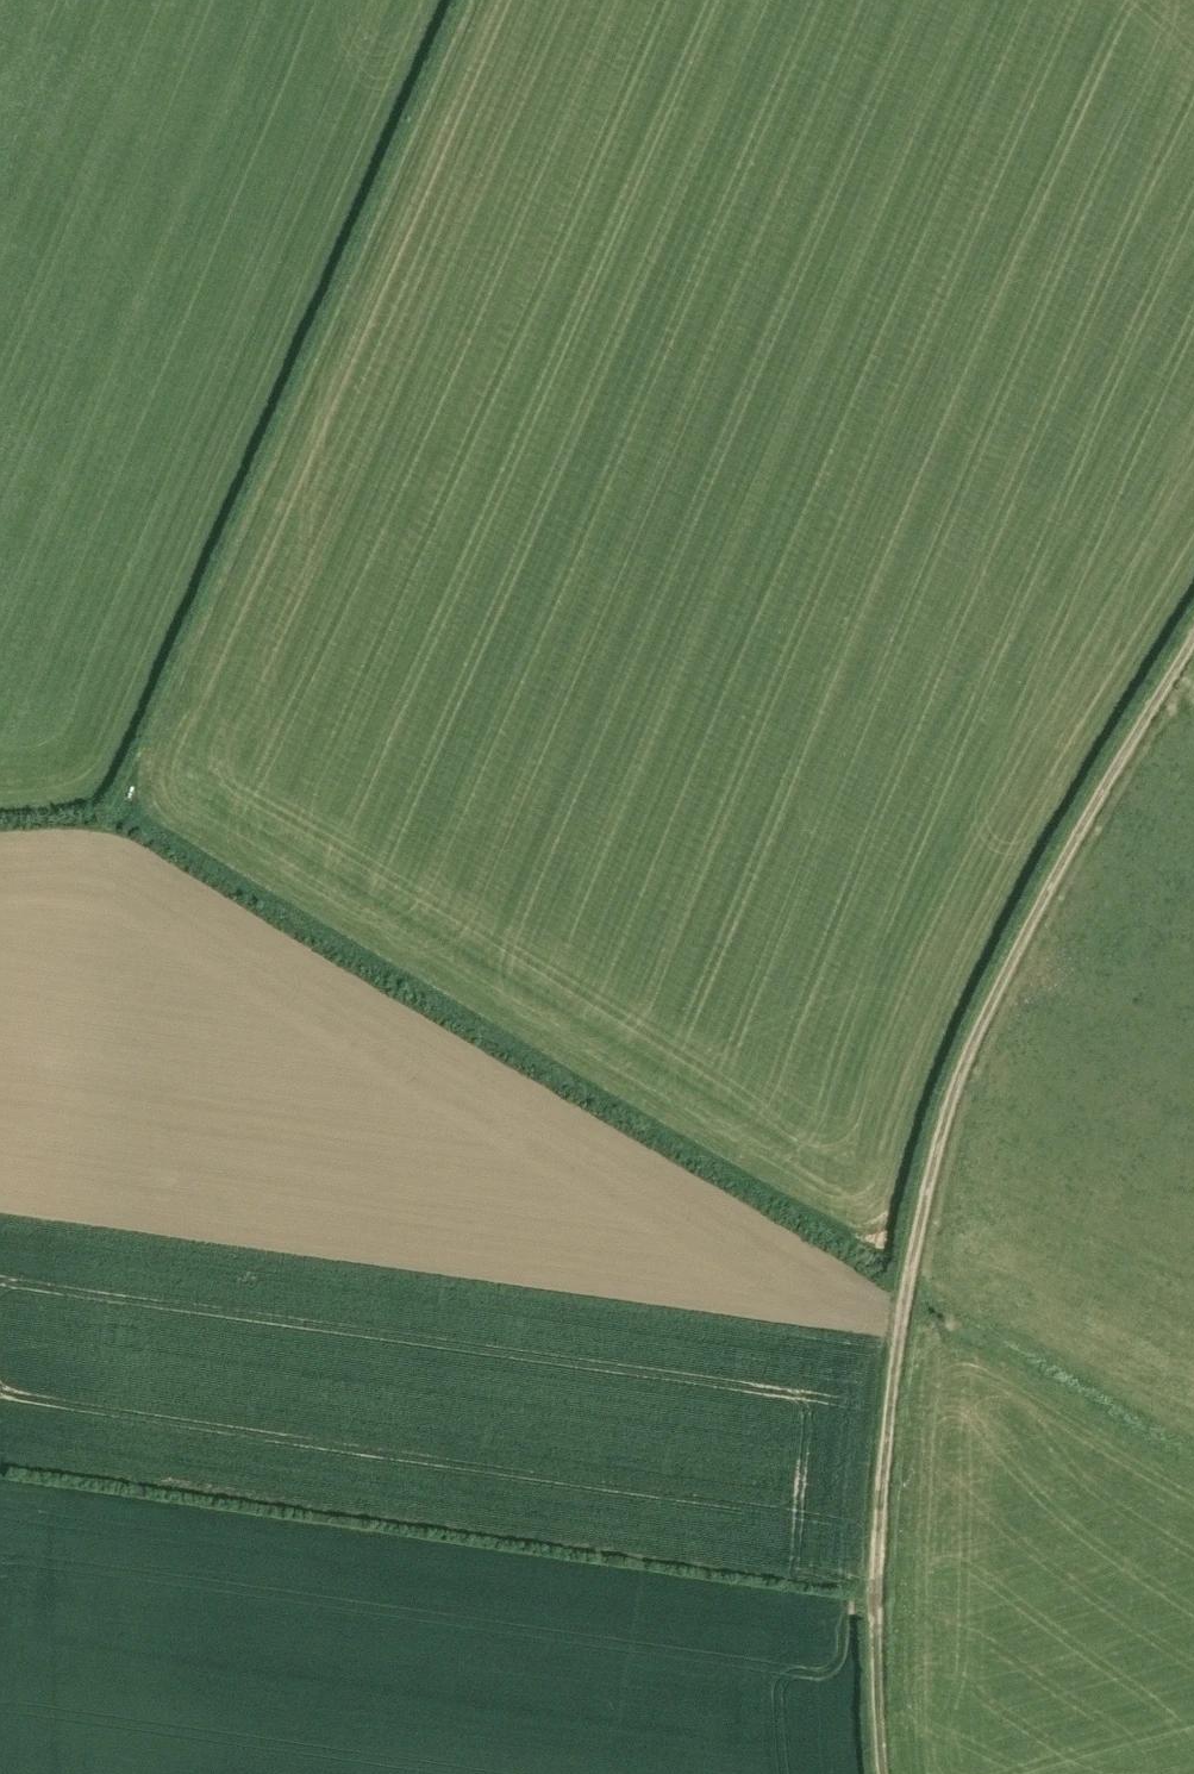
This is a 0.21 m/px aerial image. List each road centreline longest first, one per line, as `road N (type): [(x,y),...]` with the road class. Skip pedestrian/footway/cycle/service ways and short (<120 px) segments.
road 1 (track): [(1193,635),(1011,951),(939,1130),(904,1284),(877,1507),(883,1773)]

